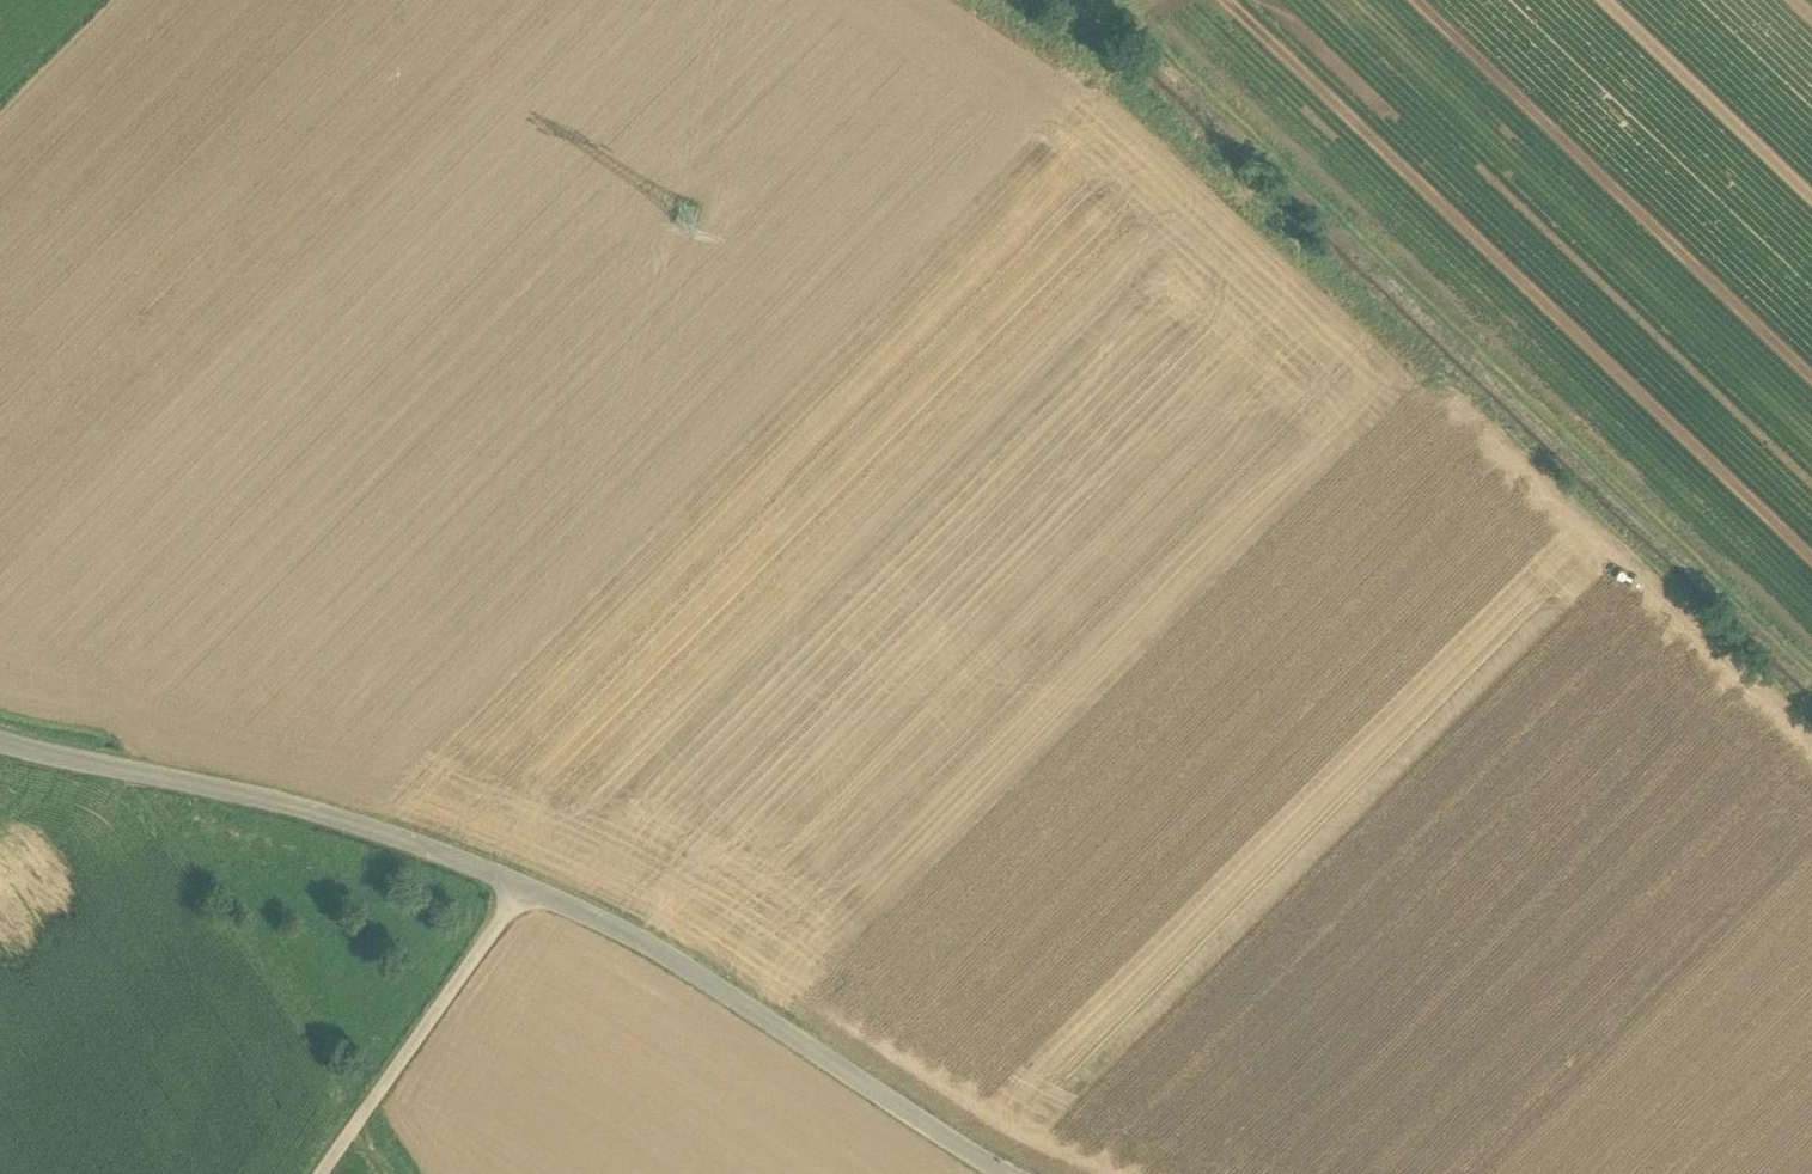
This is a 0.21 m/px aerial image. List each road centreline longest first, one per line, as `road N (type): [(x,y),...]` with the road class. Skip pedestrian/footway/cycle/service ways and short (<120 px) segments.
road 1 (unclassified): [(0,741),(362,826),(526,888),(631,939),(995,1173)]
road 2 (track): [(526,888),(350,1132)]

